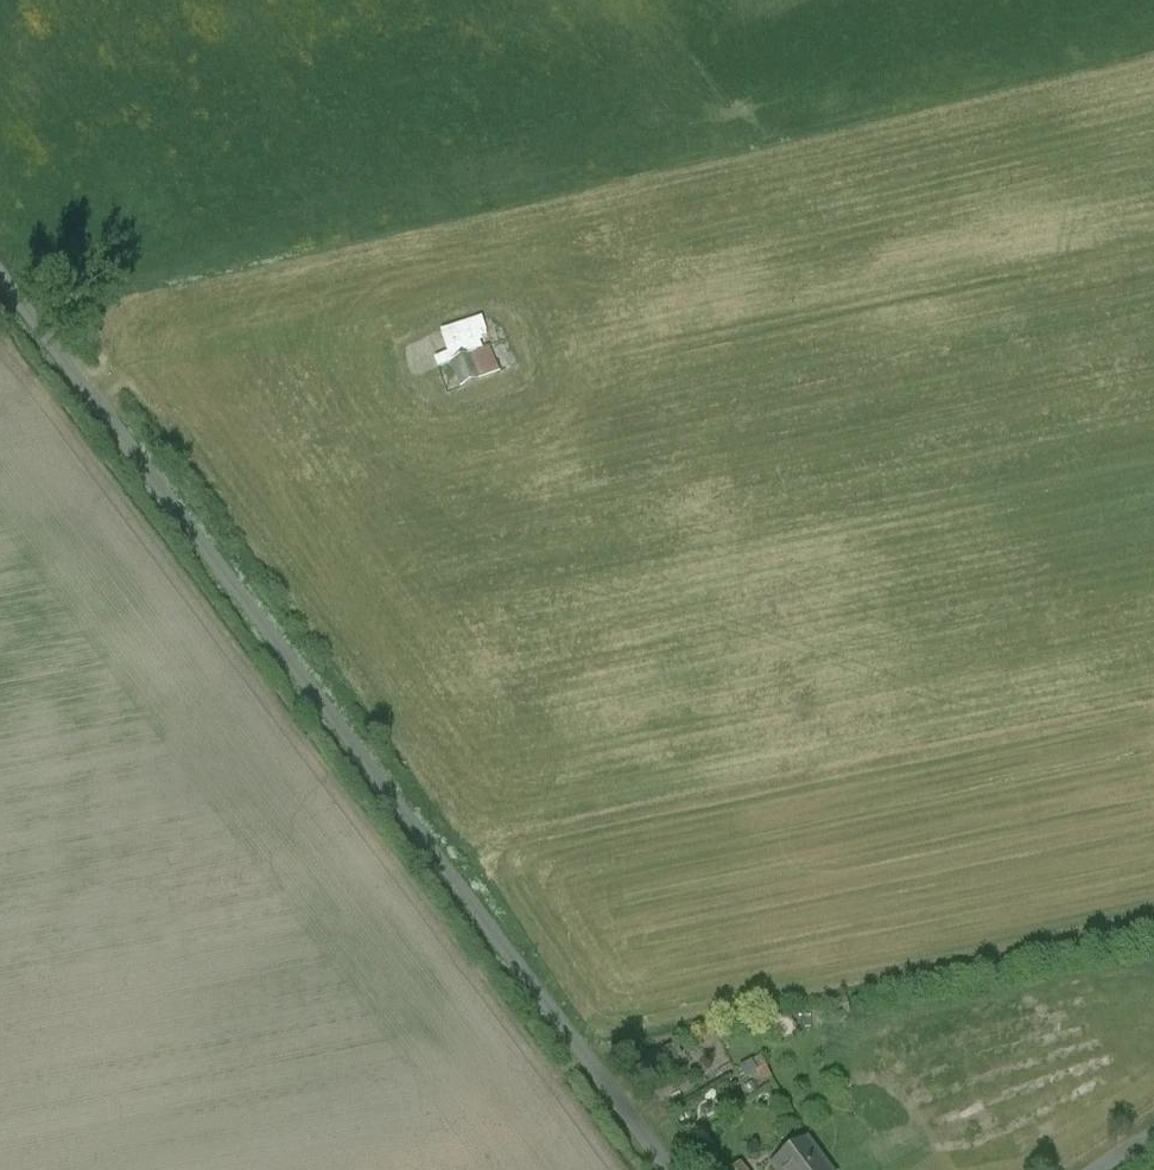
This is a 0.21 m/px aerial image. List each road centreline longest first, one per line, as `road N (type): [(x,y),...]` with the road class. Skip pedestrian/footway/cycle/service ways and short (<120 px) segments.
road 1 (residential): [(0,263),(664,1169)]

